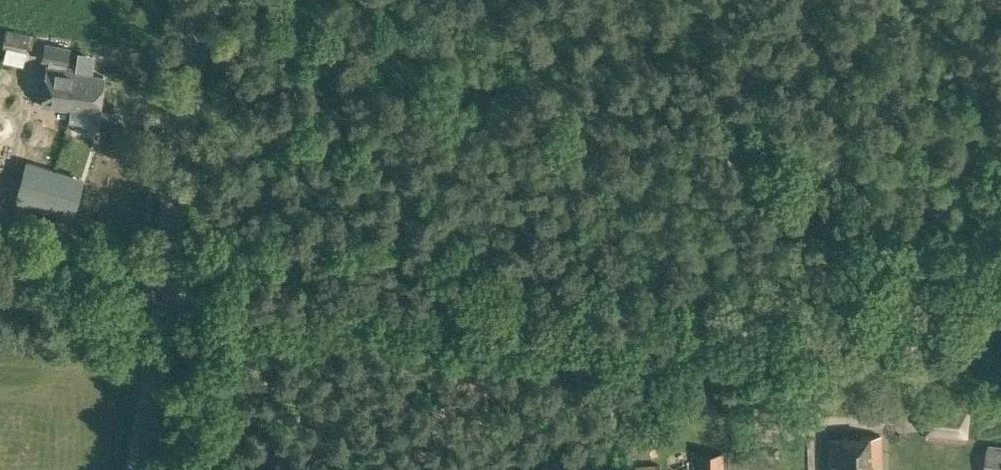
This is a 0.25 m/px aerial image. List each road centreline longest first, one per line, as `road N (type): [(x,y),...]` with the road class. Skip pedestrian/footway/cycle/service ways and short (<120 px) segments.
road 1 (track): [(1000,339),(155,311)]
road 2 (tertiary): [(155,311),(202,0)]
road 3 (unclassified): [(155,311),(0,262)]
road 4 (tertiary): [(134,469),(155,311)]

